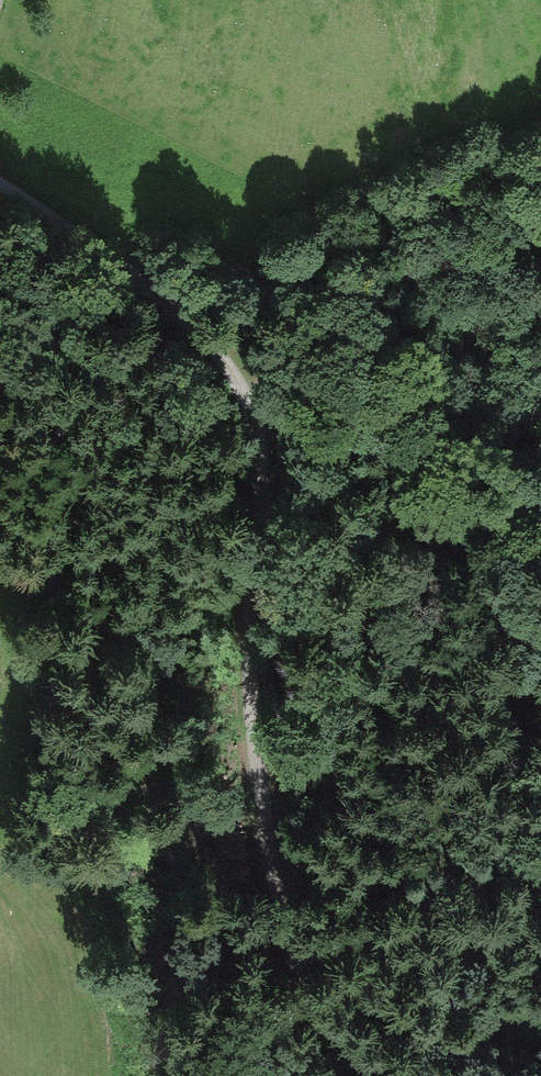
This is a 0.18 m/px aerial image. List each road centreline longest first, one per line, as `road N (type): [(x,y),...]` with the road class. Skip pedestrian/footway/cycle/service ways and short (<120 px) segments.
road 1 (track): [(0,190),(168,306),(209,346),(249,405),(259,474),(250,731),(281,931),(316,1006),(390,1075)]
road 2 (track): [(540,318),(501,367),(431,546),(371,611),(329,675),(271,874)]

